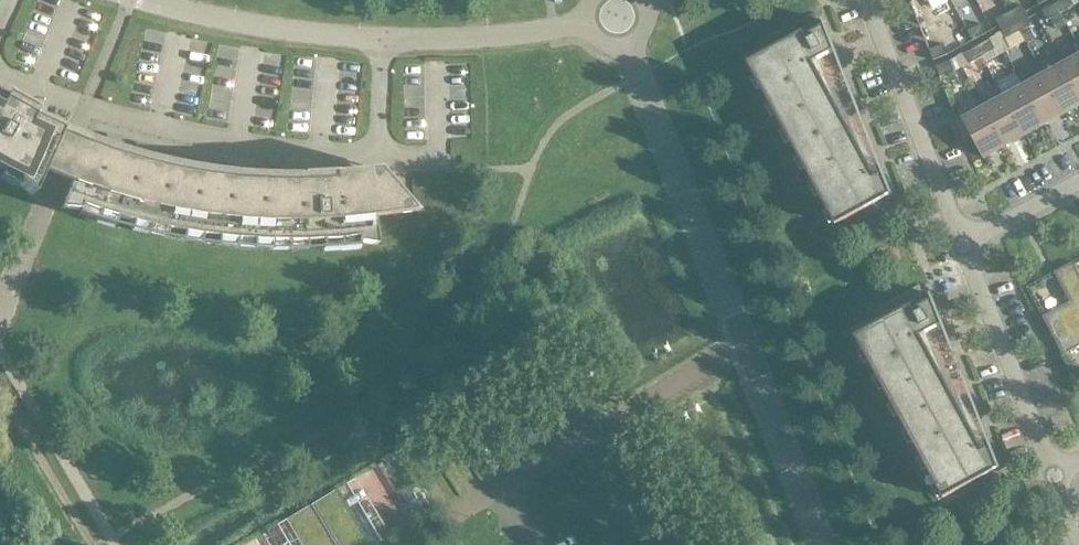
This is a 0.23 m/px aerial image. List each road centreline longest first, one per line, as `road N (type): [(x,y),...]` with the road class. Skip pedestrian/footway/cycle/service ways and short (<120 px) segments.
road 1 (unclassified): [(826,544),(616,23)]
road 2 (residential): [(616,23),(386,40),(218,20),(148,0)]
road 3 (residential): [(964,244),(862,0)]
road 4 (residential): [(1056,475),(964,244)]
road 5 (residential): [(964,244),(1078,183)]

